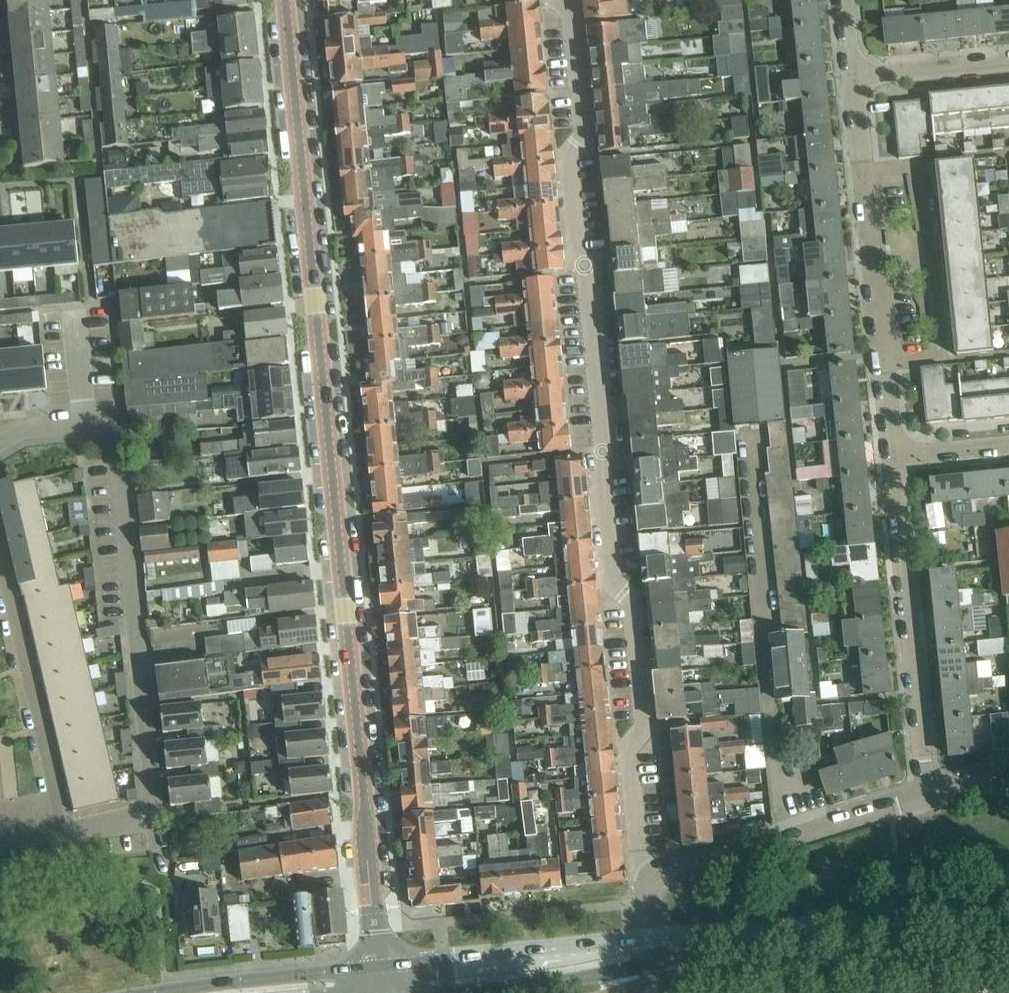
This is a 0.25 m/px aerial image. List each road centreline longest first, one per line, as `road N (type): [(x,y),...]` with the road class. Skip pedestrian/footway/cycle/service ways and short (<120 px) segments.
road 1 (residential): [(379,984),(286,0)]
road 2 (residential): [(654,879),(638,849),(627,751),(645,726),(633,599),(613,583),(589,271),(576,258),(566,156),(585,131),(573,13),(557,0)]
road 3 (residential): [(65,830),(156,821),(117,443),(106,426),(85,423)]
road 4 (residential): [(853,78),(892,457)]
road 5 (tertiary): [(649,951),(1008,913)]
road 6 (residential): [(892,457),(927,797)]
road 7 (residential): [(0,551),(65,830)]
road 8 (residential): [(654,879),(927,797)]
road 9 (tertiary): [(379,984),(649,951)]
road 10 (residential): [(1008,62),(853,78)]

